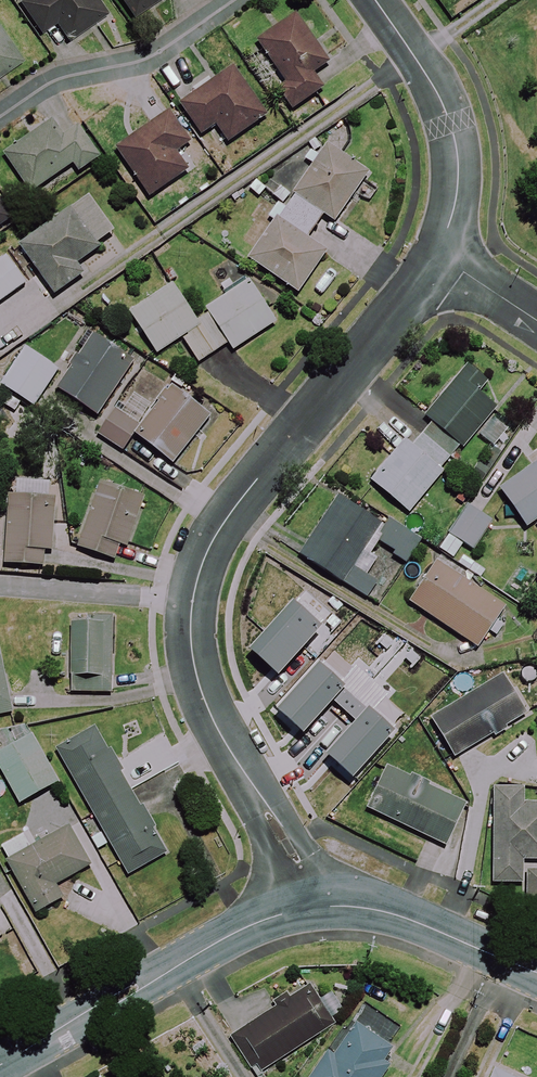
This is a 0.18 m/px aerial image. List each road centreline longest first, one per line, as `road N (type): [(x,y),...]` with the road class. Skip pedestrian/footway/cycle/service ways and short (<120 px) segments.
road 1 (residential): [(307,907),(294,864),(201,695),(188,638),(199,579),(219,533),(440,257)]
road 2 (residential): [(307,907),(240,932),(0,1066)]
road 3 (residential): [(440,257),(455,191),(449,129),(408,43),(377,0)]
road 4 (residential): [(234,0),(135,64),(59,76),(0,116)]
road 5 (residential): [(536,976),(381,911),(307,907)]

